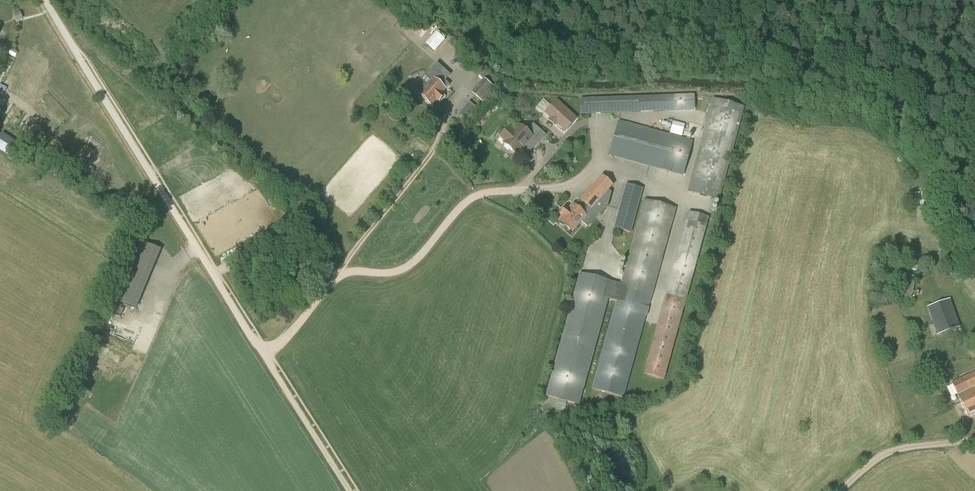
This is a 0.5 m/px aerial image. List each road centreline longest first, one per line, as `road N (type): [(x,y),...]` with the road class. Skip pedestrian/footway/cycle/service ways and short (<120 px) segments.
road 1 (track): [(45,0),(353,490)]
road 2 (unclassified): [(842,490),(884,450),(974,436)]

